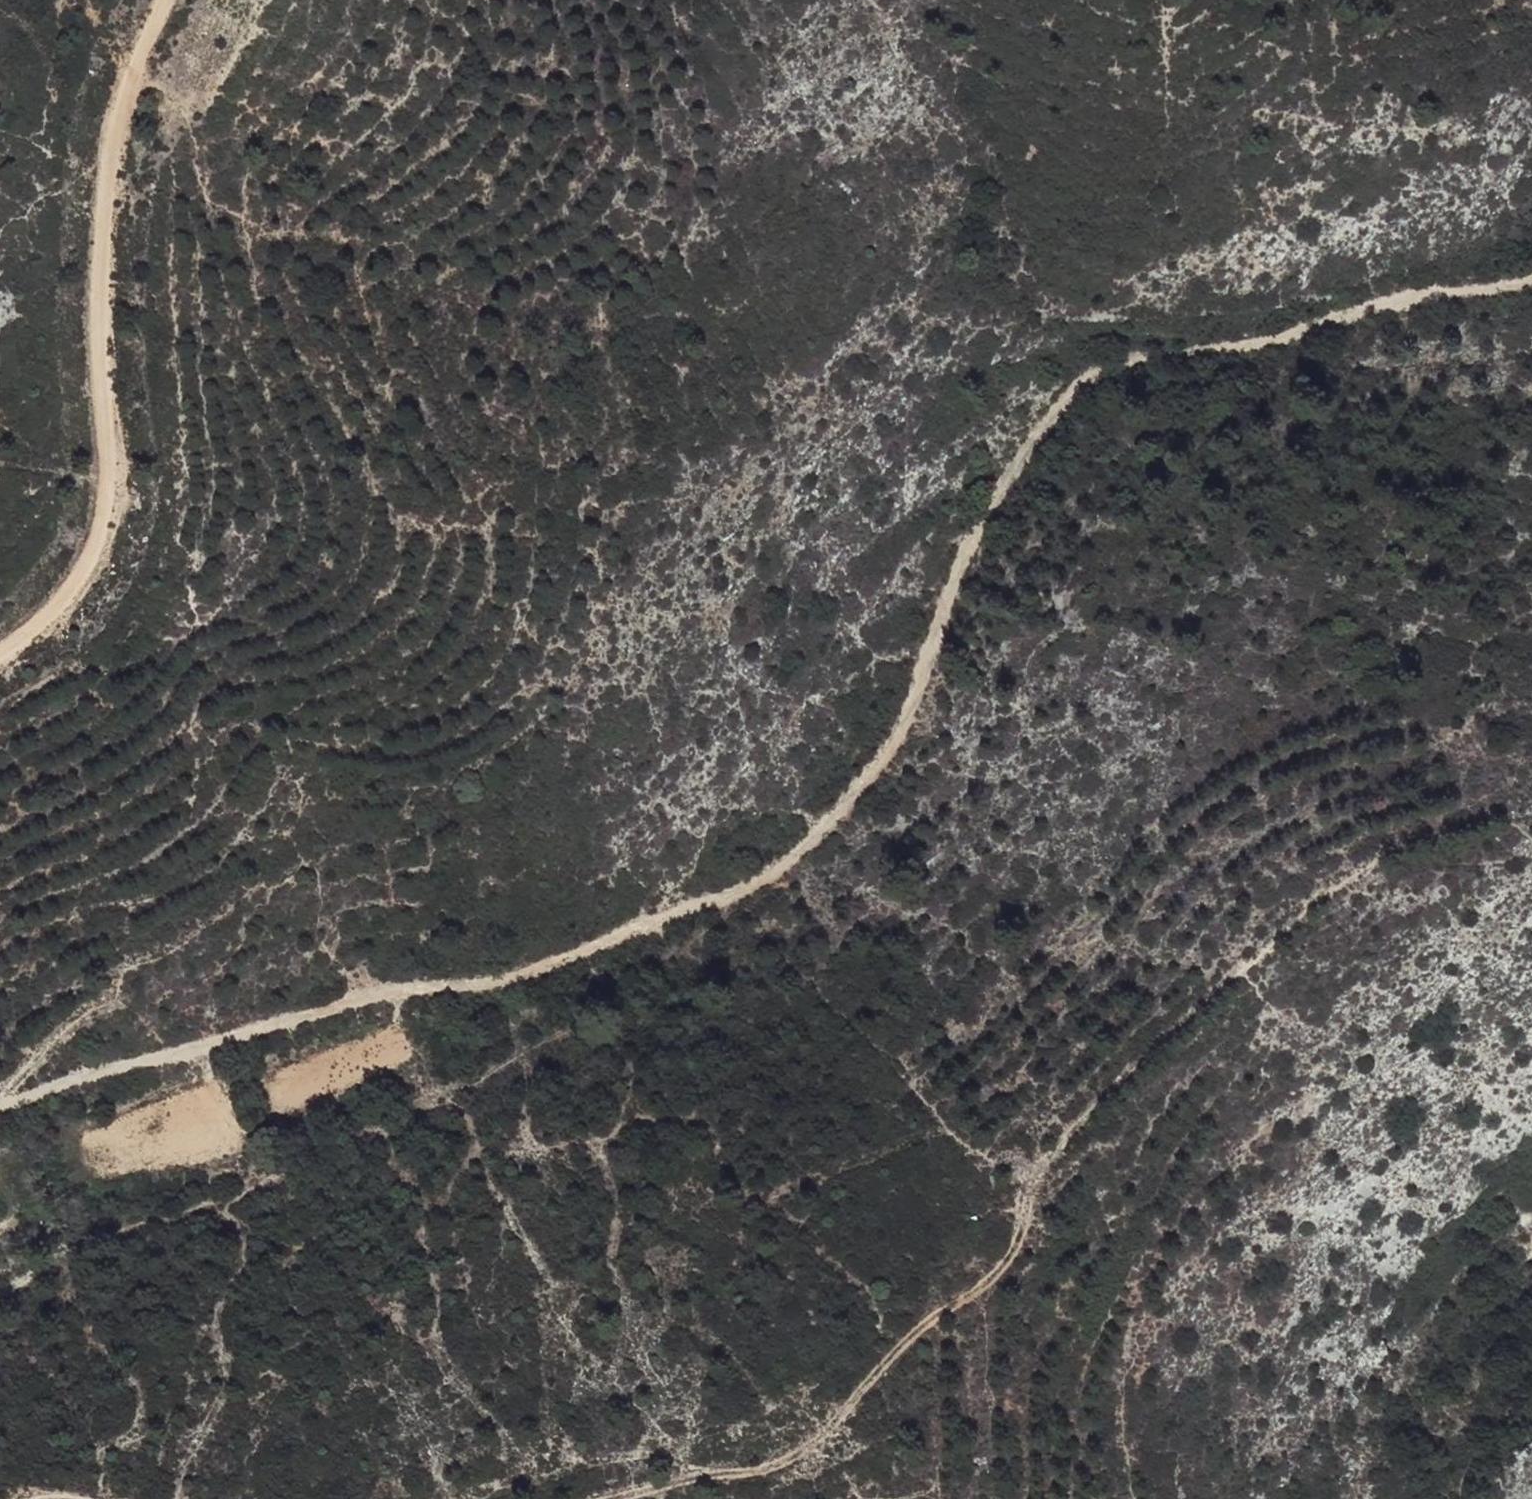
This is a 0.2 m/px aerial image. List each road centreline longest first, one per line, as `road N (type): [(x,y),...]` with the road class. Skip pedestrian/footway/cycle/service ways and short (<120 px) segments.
road 1 (track): [(0,1105),(368,996),(506,982),(761,888),(811,853),(894,759),(978,548),(1073,400),(1115,365),(1297,338),(1345,310),(1531,280)]
road 2 (track): [(0,655),(82,586),(110,545),(115,494),(96,332),(106,184),(119,93),(166,0)]

